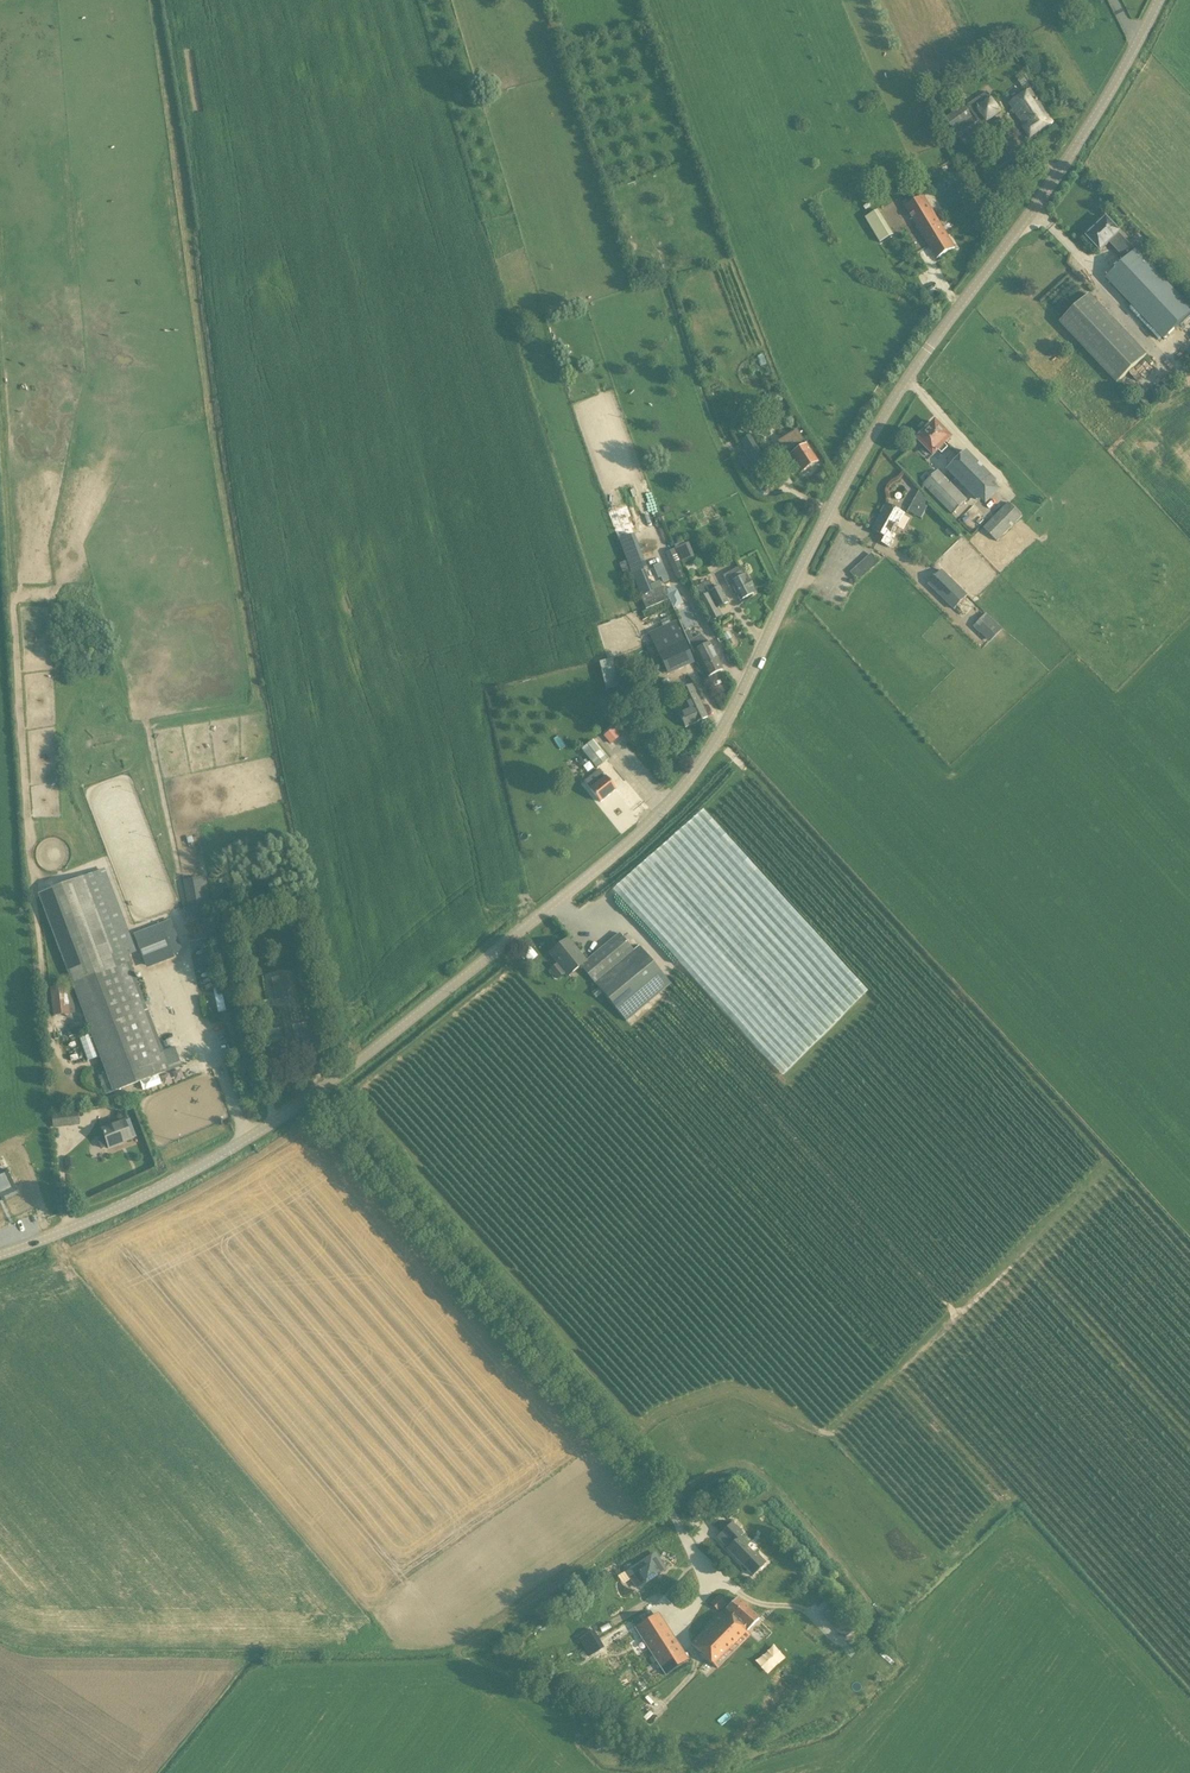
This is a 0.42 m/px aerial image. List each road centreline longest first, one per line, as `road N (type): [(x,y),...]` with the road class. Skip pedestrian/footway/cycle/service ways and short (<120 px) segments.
road 1 (unclassified): [(316,1098),(579,890),(671,805),(717,743),(901,393),(1052,189),(1158,0)]
road 2 (unclassified): [(687,1529),(316,1098)]
road 3 (unclassified): [(0,1253),(119,1209),(316,1098)]

